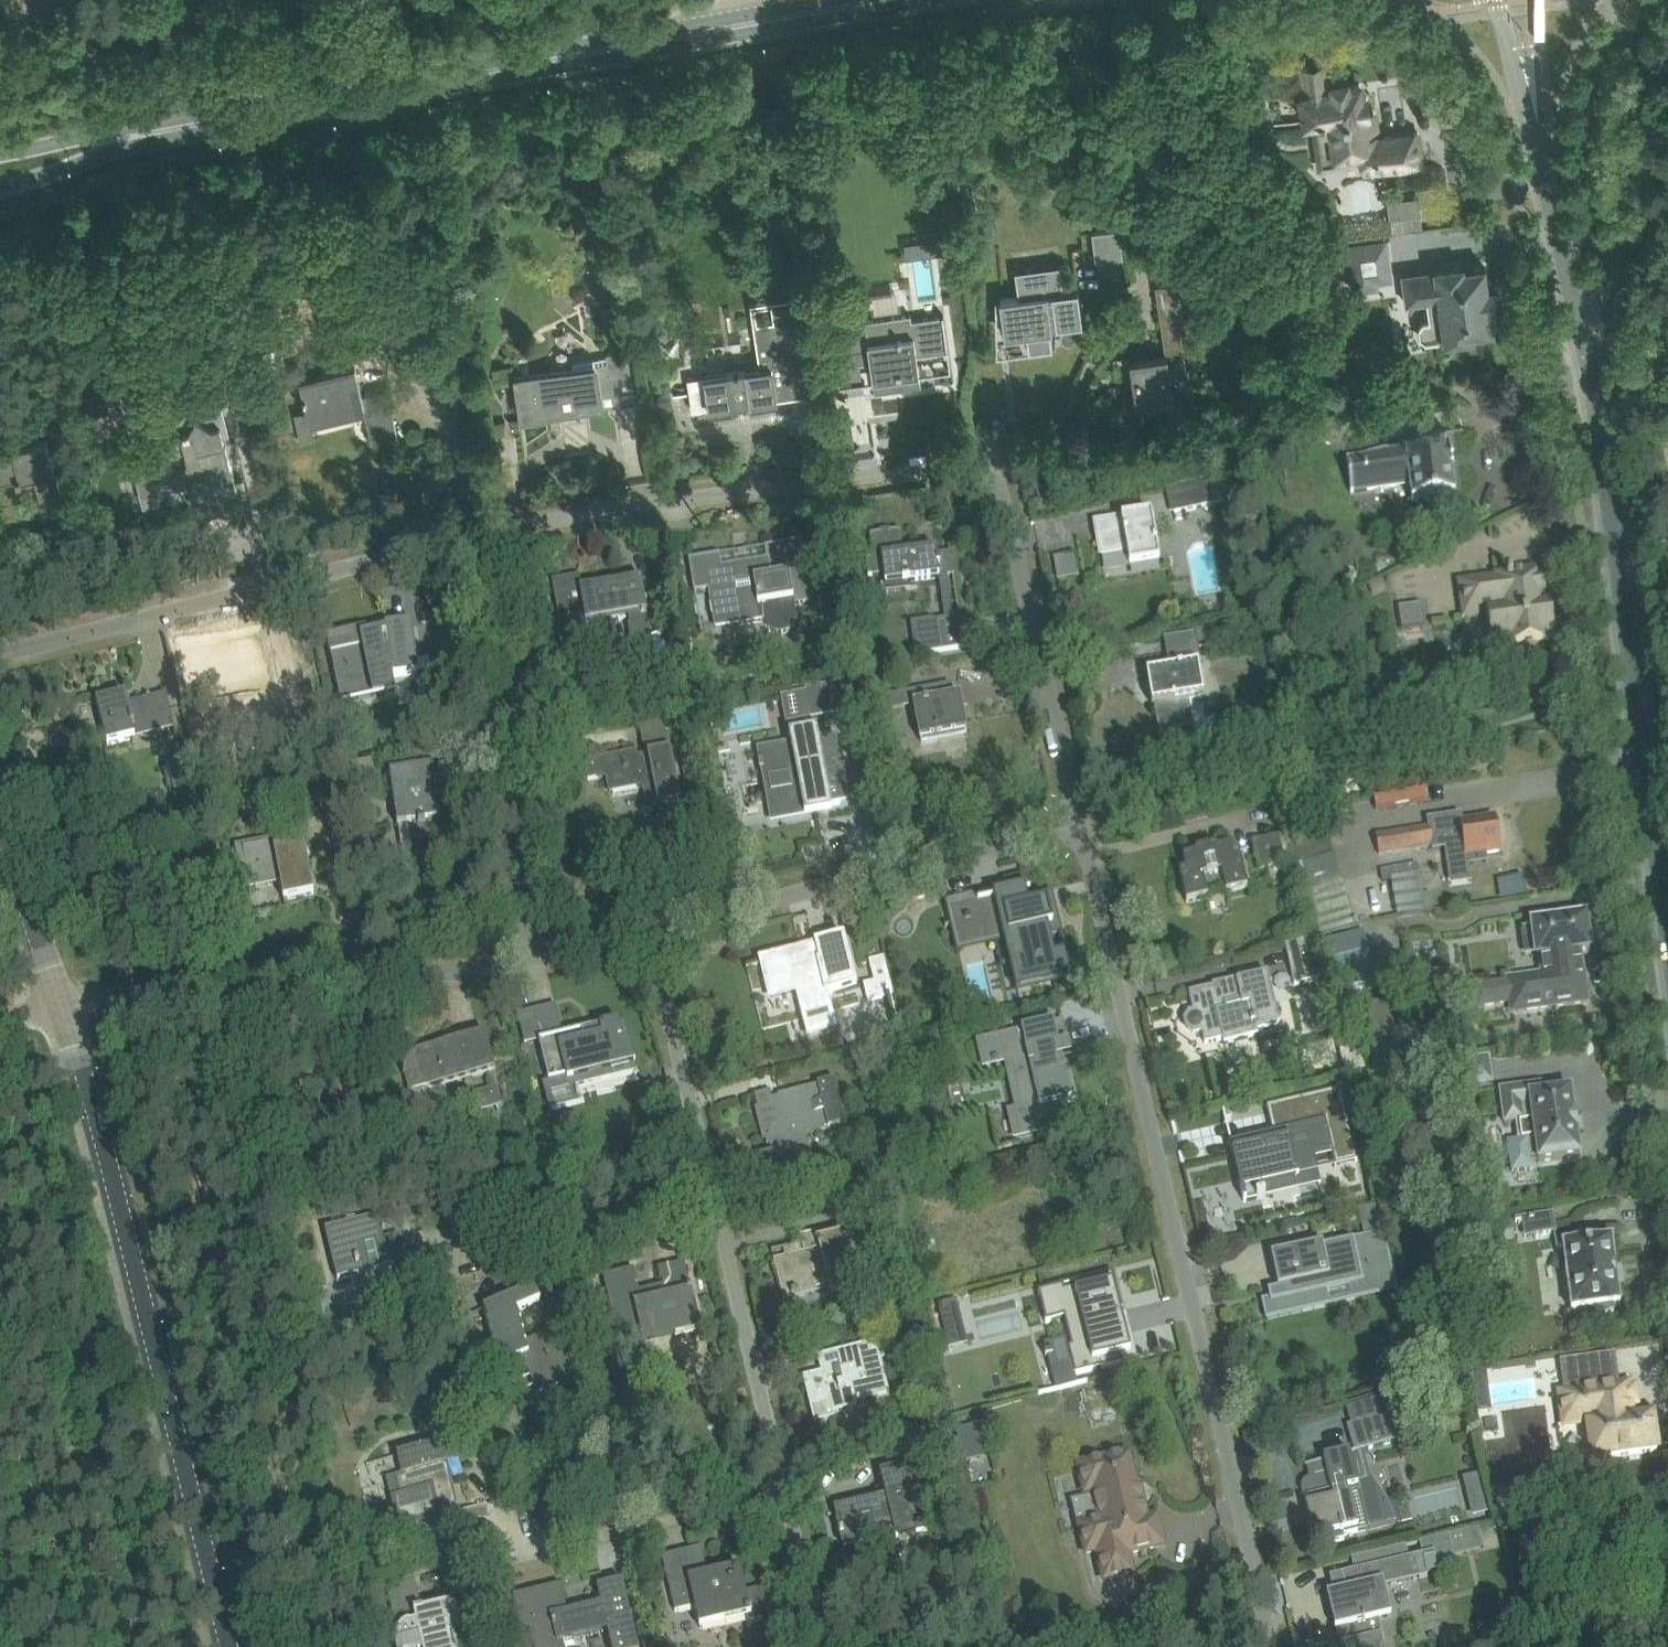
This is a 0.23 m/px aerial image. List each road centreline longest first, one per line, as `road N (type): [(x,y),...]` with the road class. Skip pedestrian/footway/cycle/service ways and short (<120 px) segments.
road 1 (residential): [(1272,1646),(1083,822)]
road 2 (tertiary): [(1667,916),(1586,345),(1539,124)]
road 3 (tertiary): [(120,142),(898,0)]
road 4 (residential): [(223,1646),(55,1013)]
road 5 (residential): [(464,538),(973,458)]
road 6 (residential): [(0,655),(464,538)]
road 7 (residential): [(55,1013),(349,998),(520,959)]
road 8 (residential): [(646,929),(1083,822)]
road 9 (residential): [(520,959),(464,538)]
road 10 (residential): [(1083,822),(1000,476),(973,458)]
road 11 (residential): [(710,1223),(646,929)]
road 12 (residential): [(771,1495),(710,1223)]
road 13 (residential): [(506,1558),(771,1495)]
road 14 (residential): [(465,1268),(710,1223)]
road 15 (residential): [(55,1013),(0,848)]
road 16 (residential): [(805,1646),(771,1495)]
road 17 (tertiary): [(1494,0),(1539,124)]
road 18 (residential): [(520,959),(646,929)]
road 19 (tertiary): [(0,187),(120,142)]
road 20 (tertiary): [(1539,124),(1538,0)]
road 21 (tertiary): [(120,142),(0,154)]

